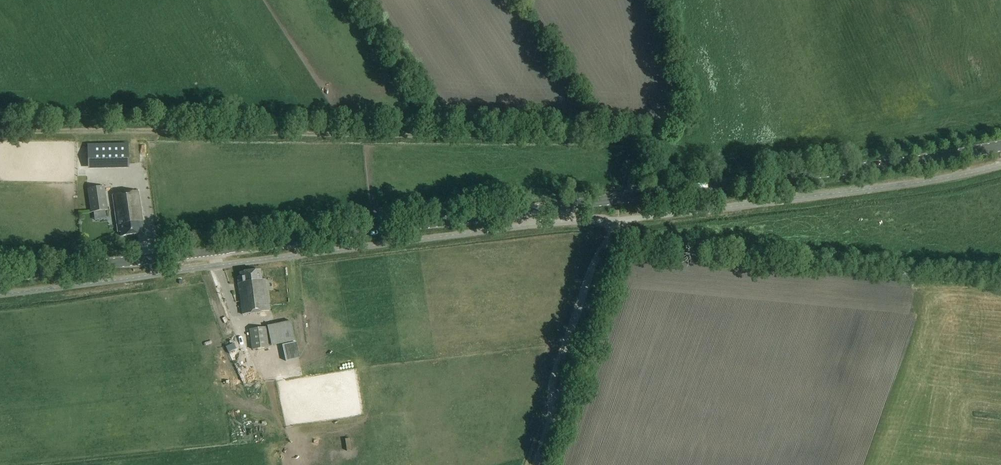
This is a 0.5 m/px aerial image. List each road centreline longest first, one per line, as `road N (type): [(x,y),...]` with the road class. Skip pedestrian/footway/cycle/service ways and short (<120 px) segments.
road 1 (tertiary): [(0,278),(1000,147)]
road 2 (track): [(629,197),(635,147),(606,137),(0,131)]
road 3 (track): [(611,241),(596,259),(551,382),(553,408)]

